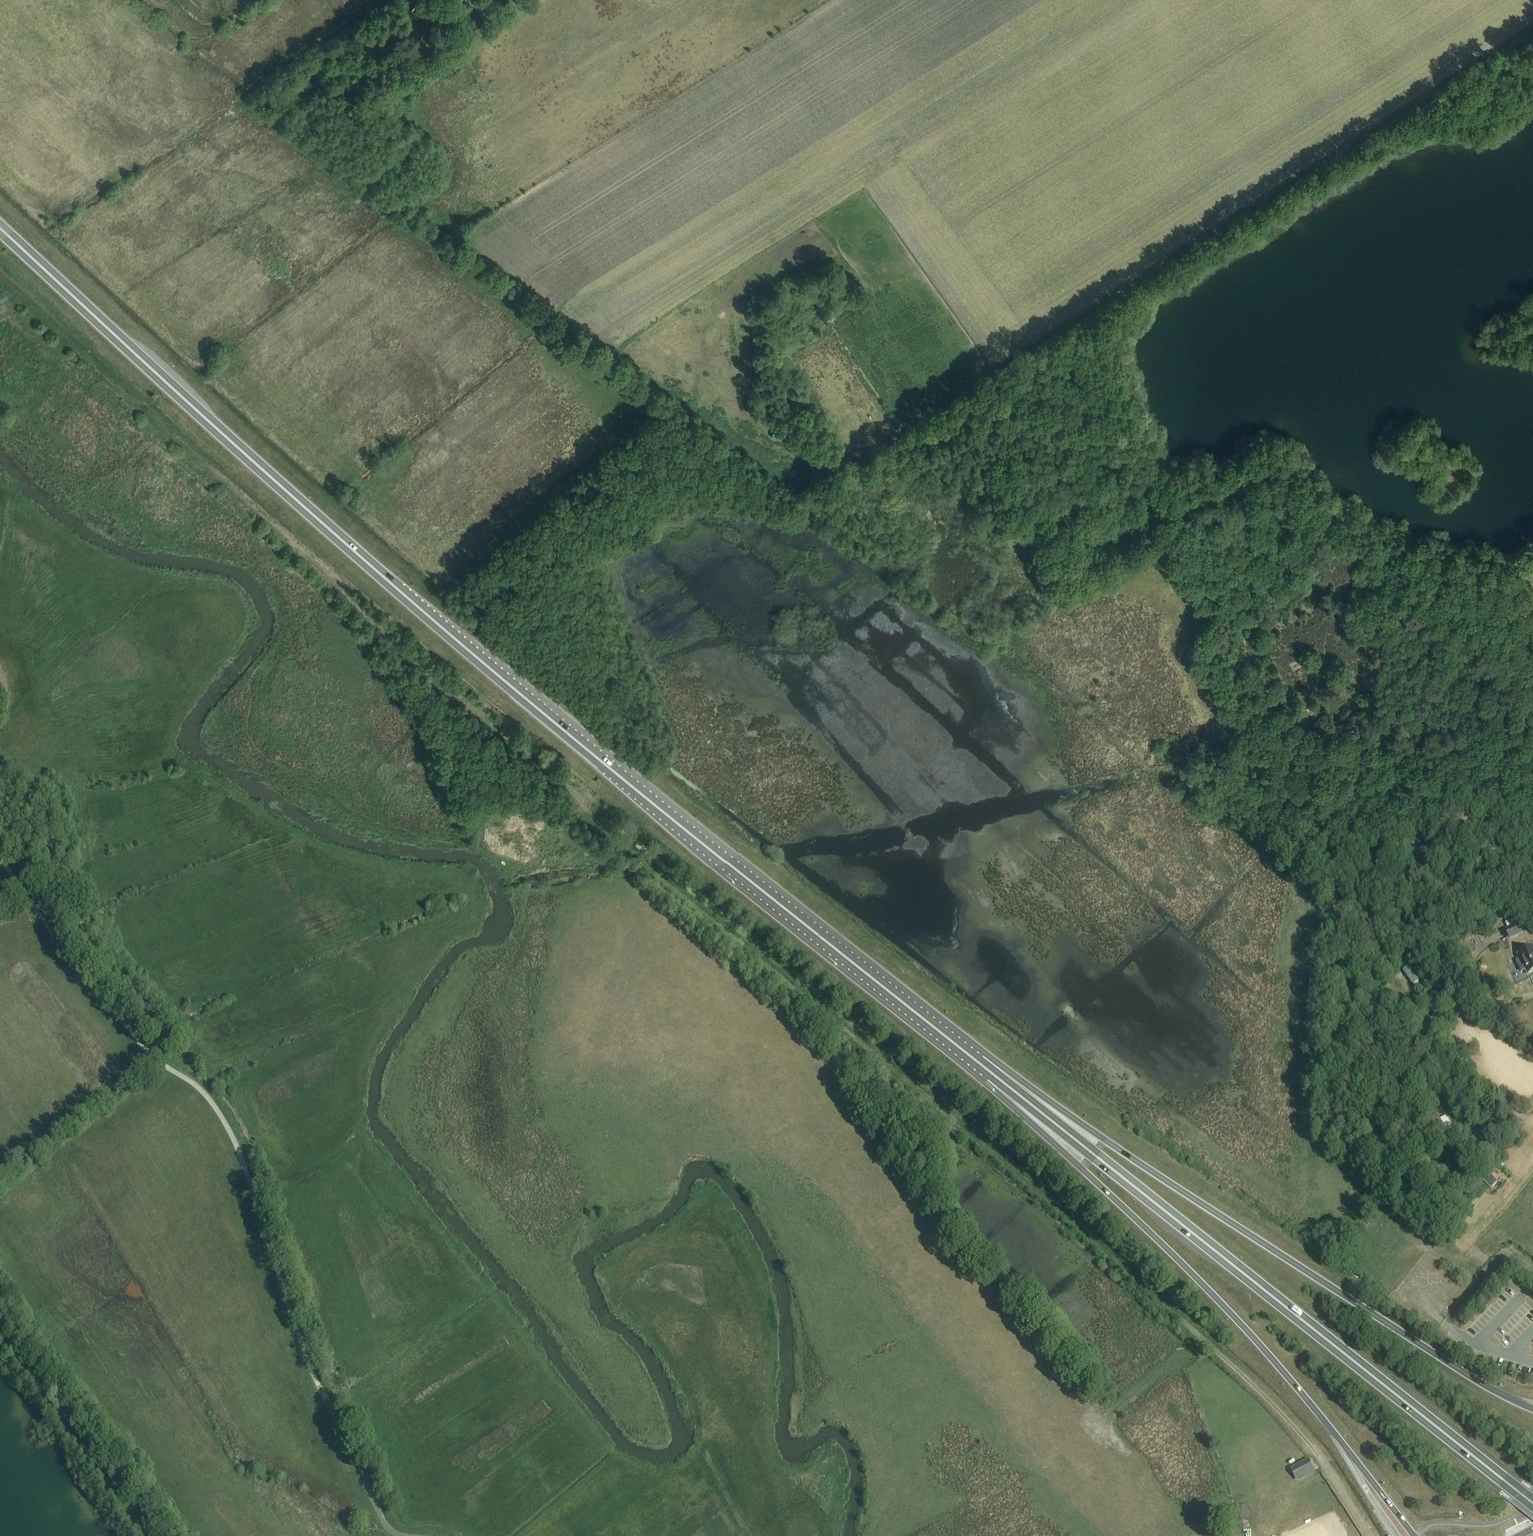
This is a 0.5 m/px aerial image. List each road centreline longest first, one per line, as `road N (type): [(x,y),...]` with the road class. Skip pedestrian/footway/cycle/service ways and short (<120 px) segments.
road 1 (trunk): [(978,1062),(400,591),(0,227)]
road 2 (track): [(1312,1450),(1022,1179),(598,826),(568,787),(426,668)]
road 3 (trunk): [(1532,1504),(992,1074)]
road 4 (trunk): [(1532,1408),(1467,1375),(978,1062)]
road 5 (trunk): [(992,1074),(1252,1337),(1414,1535)]
road 6 (track): [(1532,1157),(1473,1225),(1450,1232),(1352,1098),(1347,1079)]

